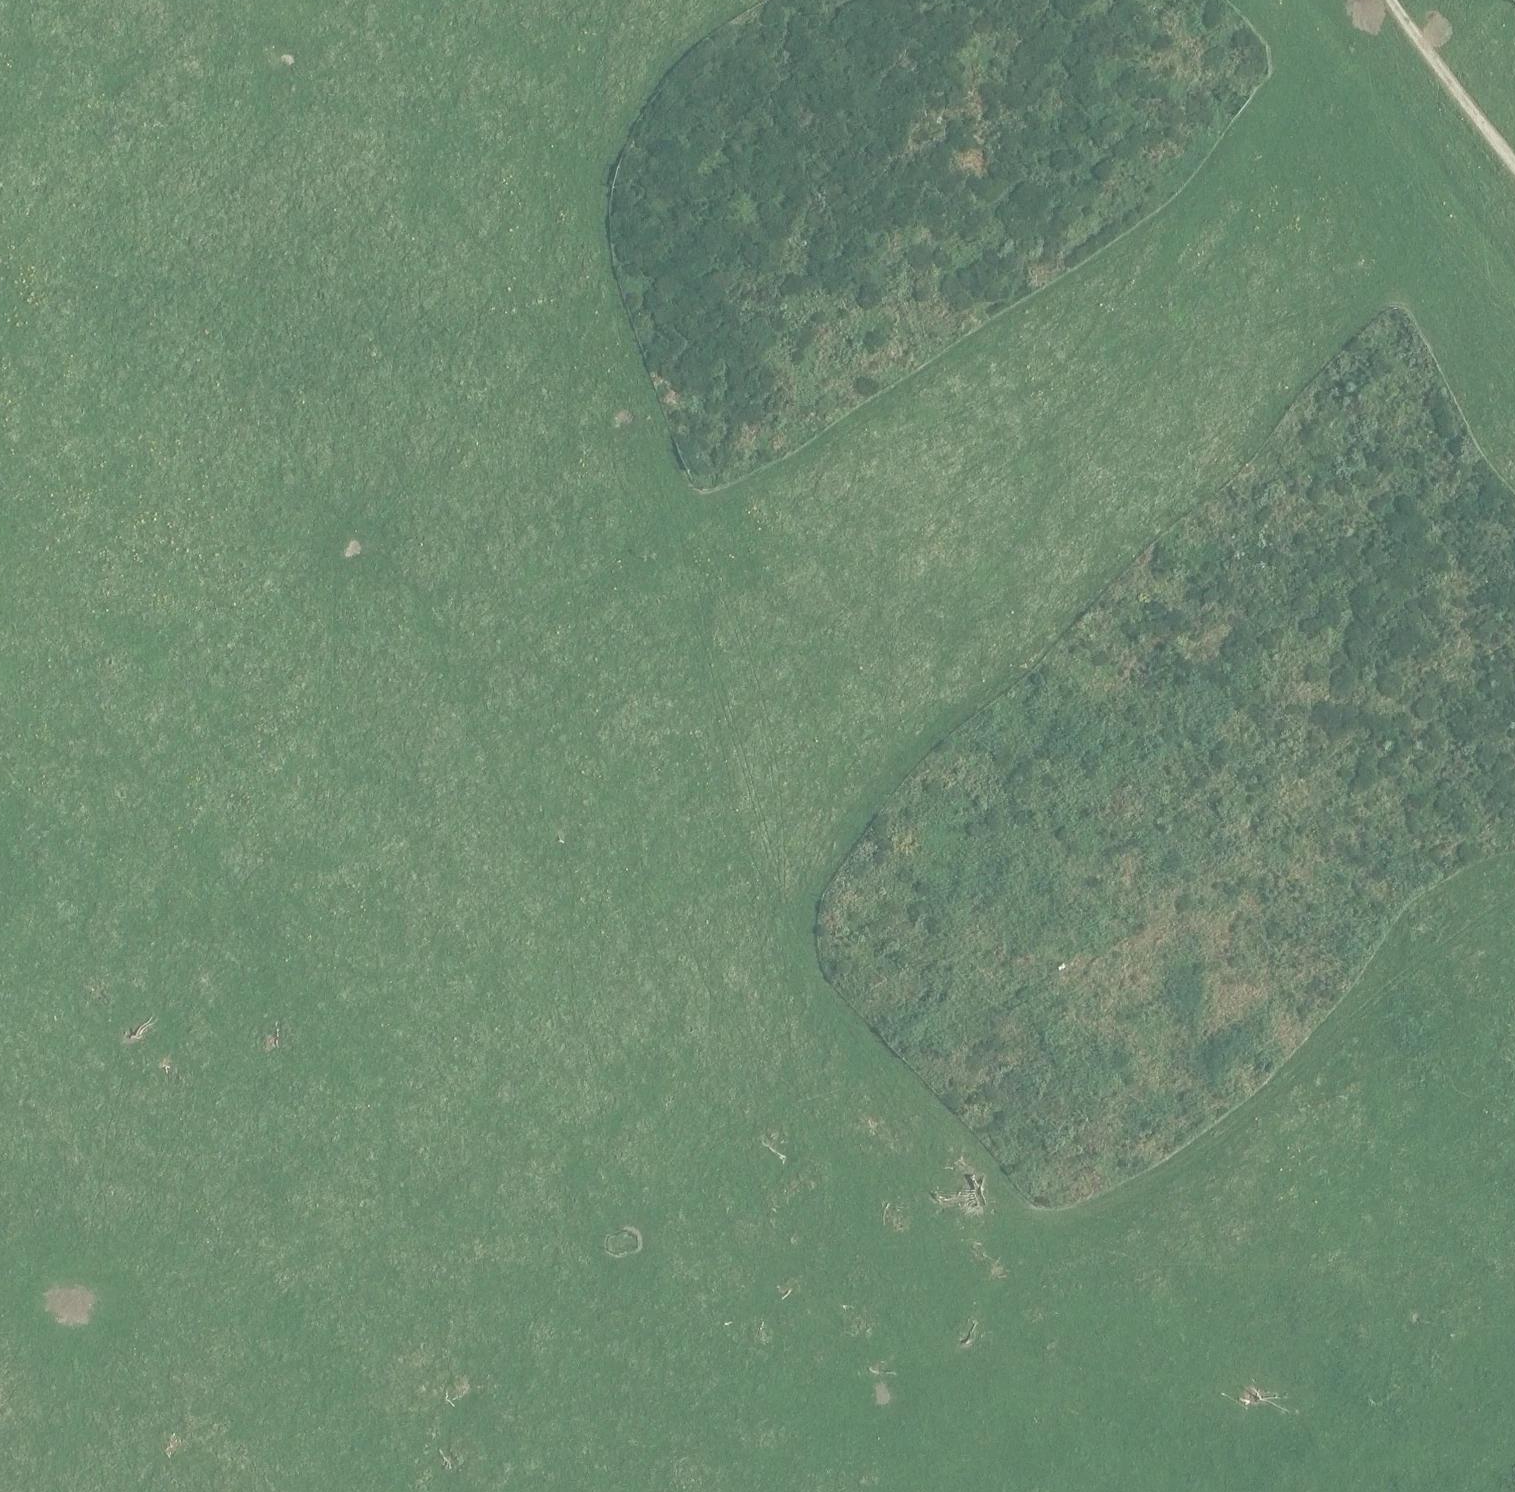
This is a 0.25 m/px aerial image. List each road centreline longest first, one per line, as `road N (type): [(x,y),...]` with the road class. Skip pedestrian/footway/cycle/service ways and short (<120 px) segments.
road 1 (track): [(1396,0),(1514,167)]

